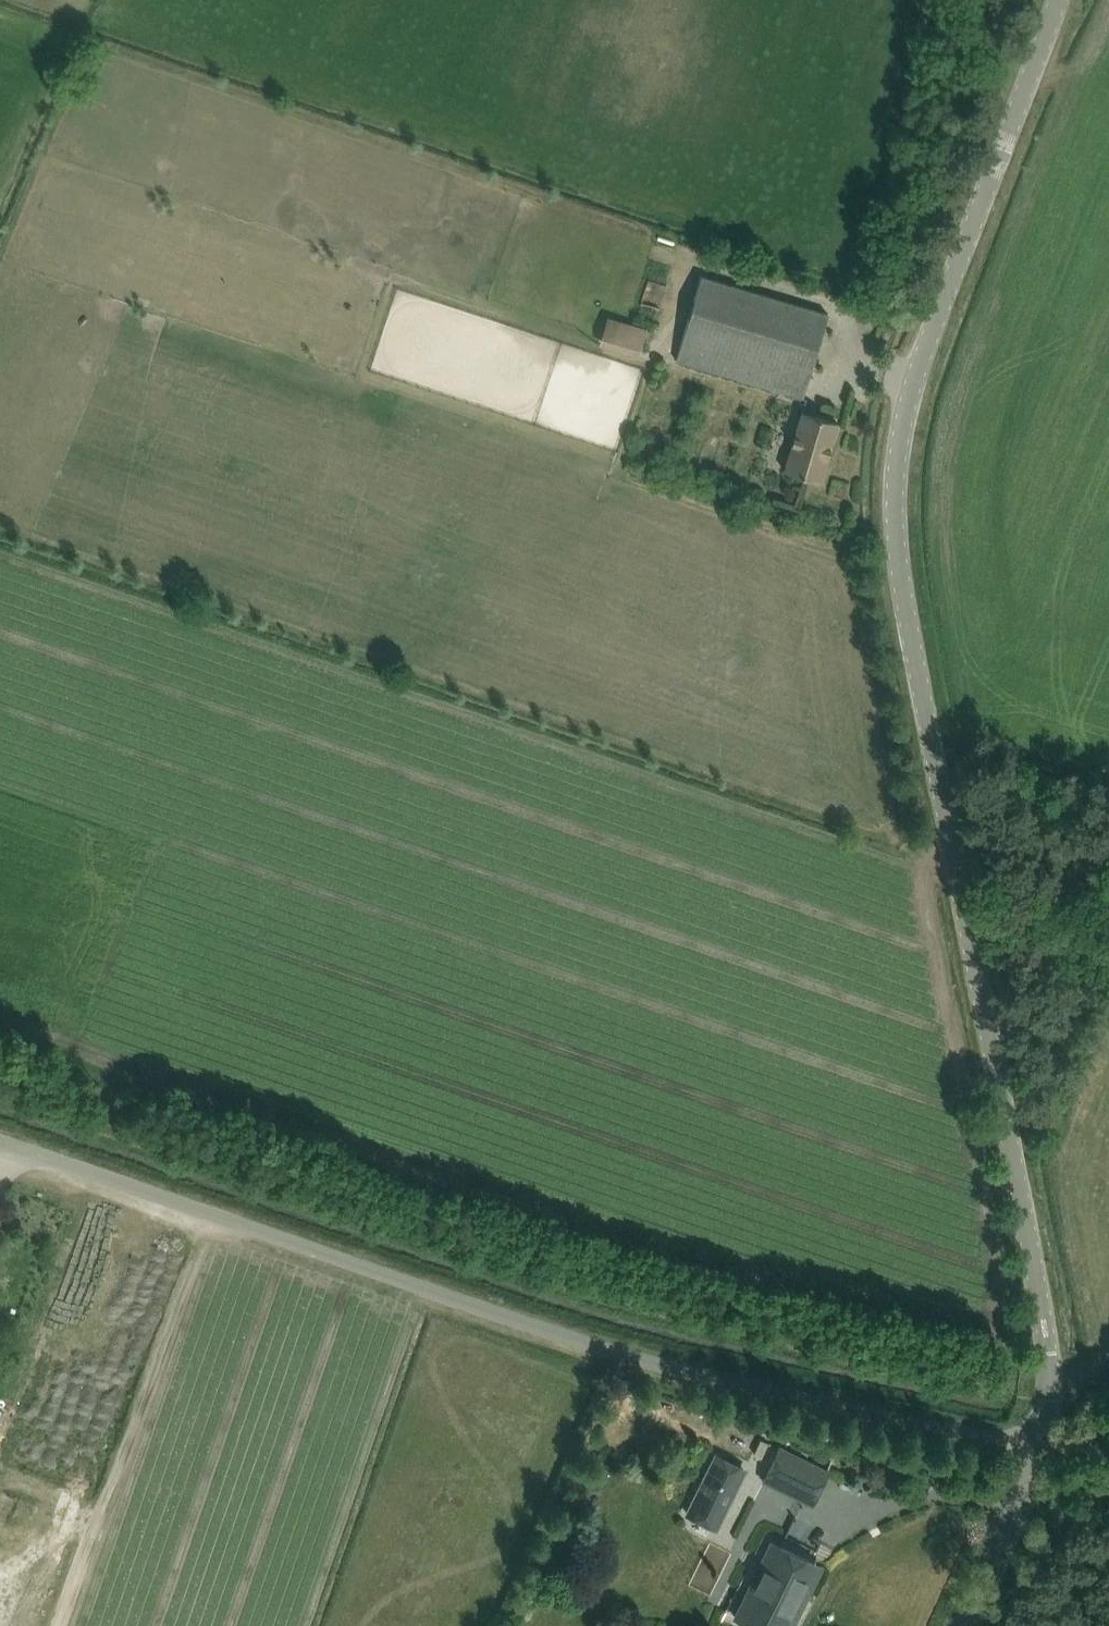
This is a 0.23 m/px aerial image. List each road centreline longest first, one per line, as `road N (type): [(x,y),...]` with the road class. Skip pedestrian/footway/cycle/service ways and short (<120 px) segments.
road 1 (unclassified): [(1072,1427),(1076,1383),(916,509),(926,402),(1074,0)]
road 2 (unclassified): [(1072,1427),(906,1405),(668,1354),(526,1314),(0,1124)]
road 3 (unclassified): [(985,1625),(1072,1427)]

